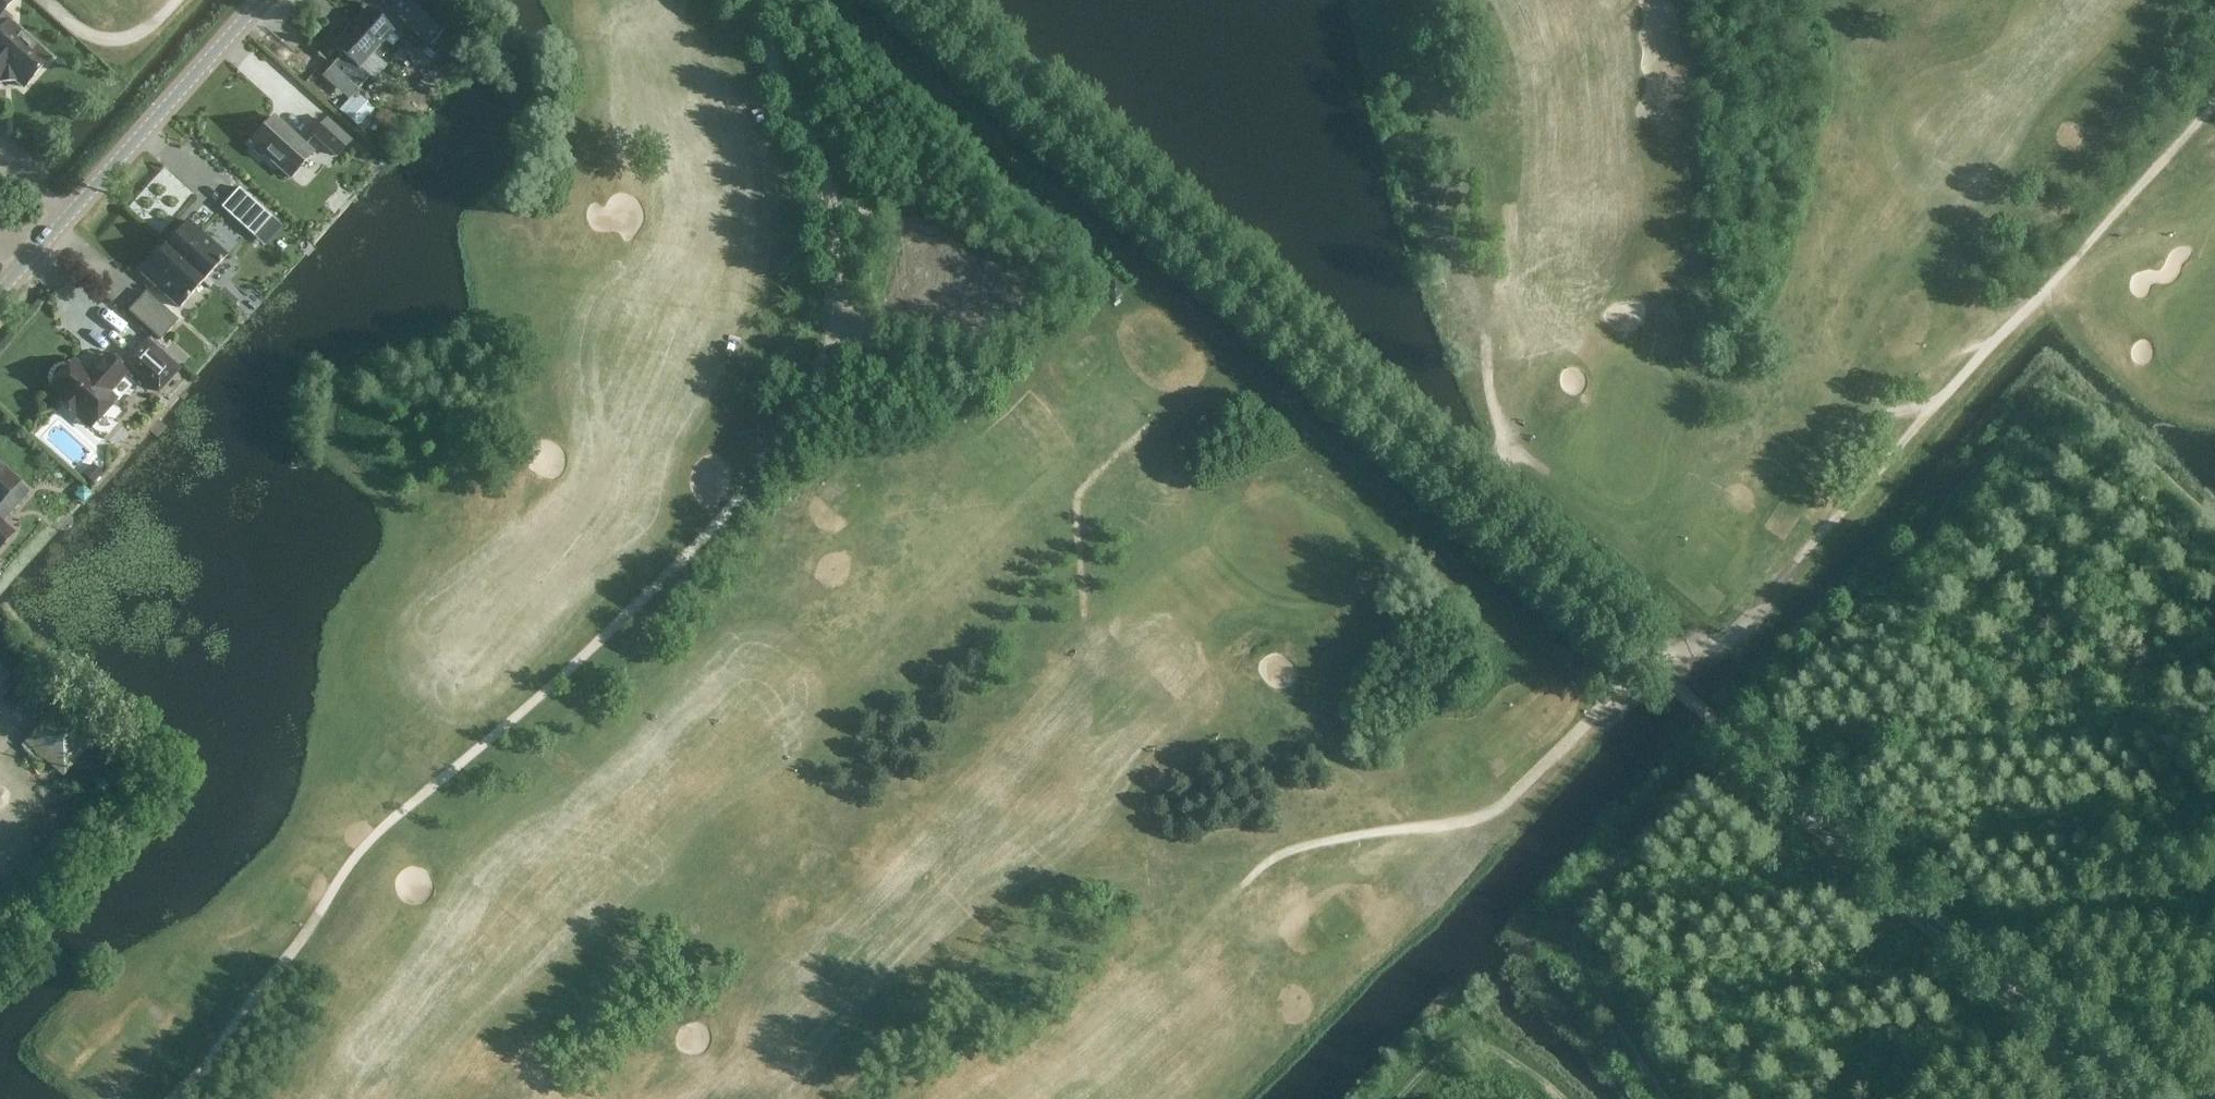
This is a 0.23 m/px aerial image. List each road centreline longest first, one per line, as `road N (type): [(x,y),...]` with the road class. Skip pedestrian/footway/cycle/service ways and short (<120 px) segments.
road 1 (tertiary): [(0,290),(259,0)]

